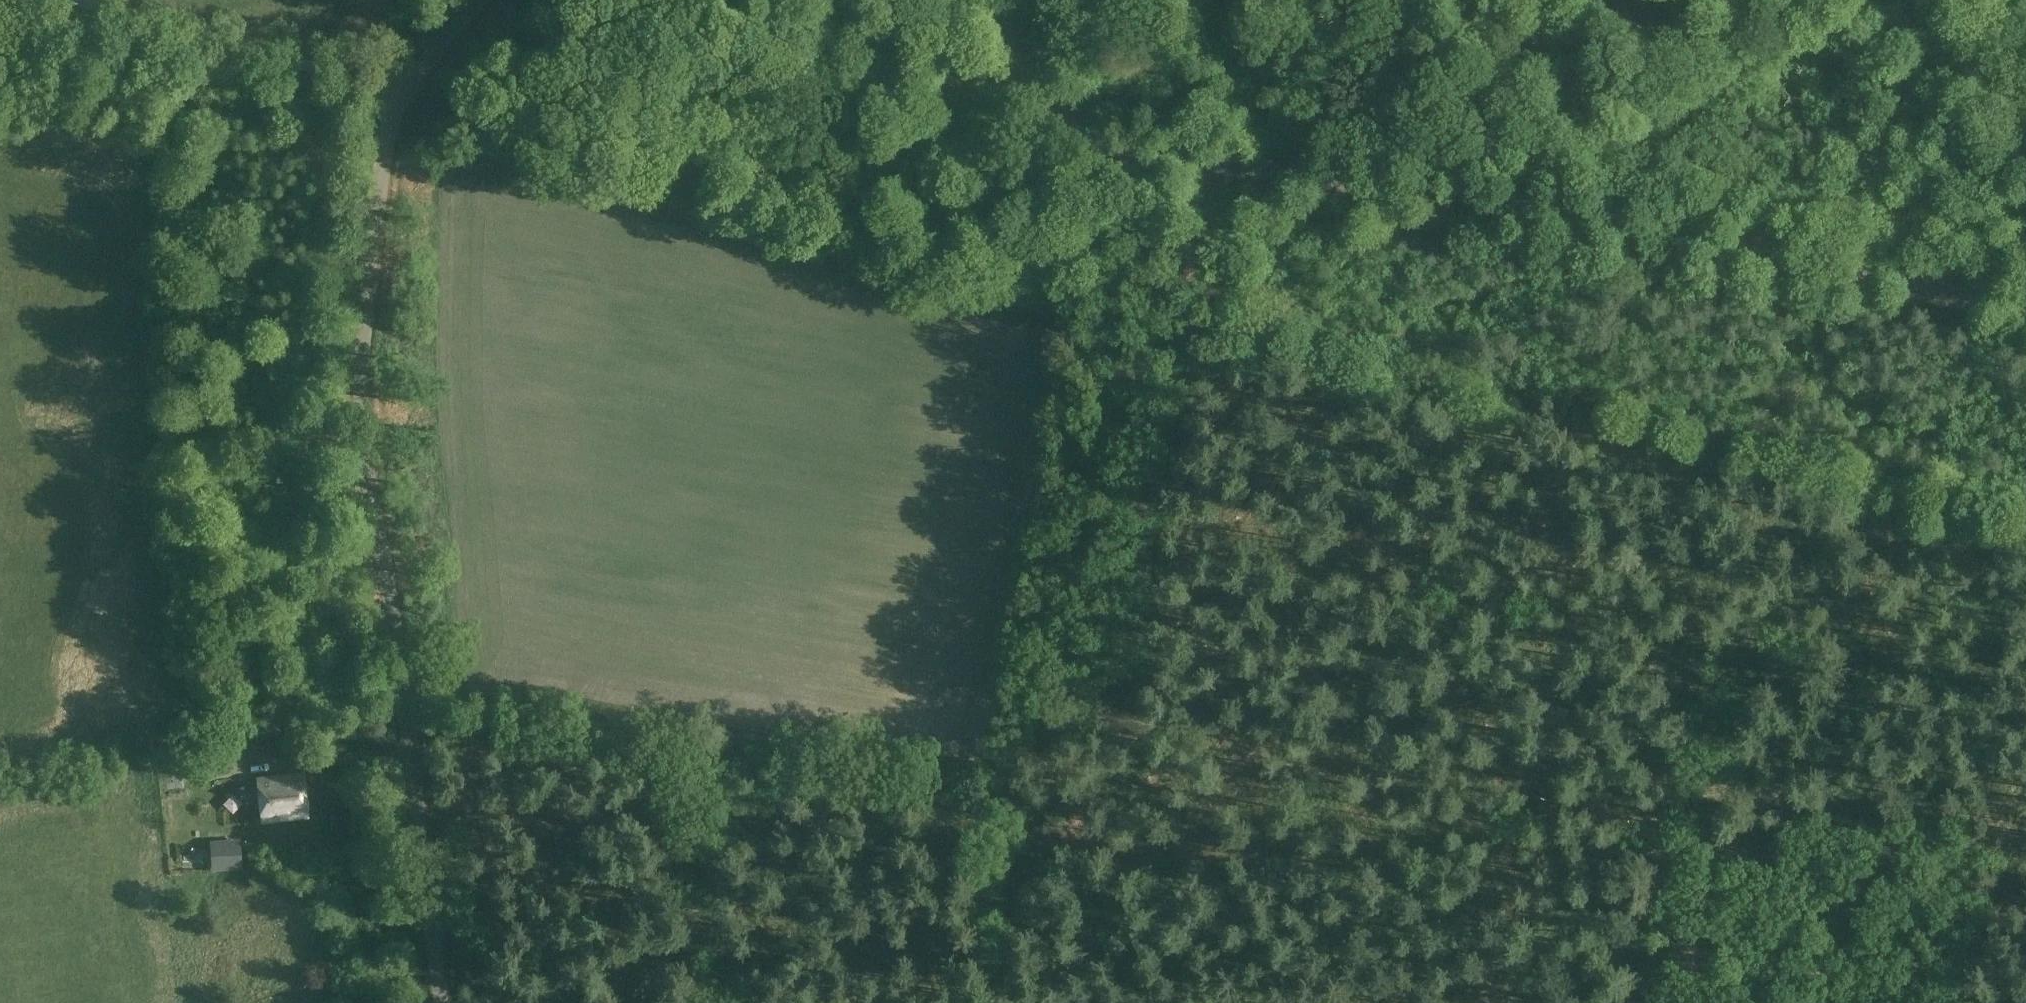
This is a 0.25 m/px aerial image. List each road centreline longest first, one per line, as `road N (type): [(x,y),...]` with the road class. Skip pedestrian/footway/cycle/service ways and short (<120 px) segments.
road 1 (tertiary): [(2025,305),(1652,229),(1147,151),(1093,123),(1066,85),(1038,0)]
road 2 (unclassified): [(439,1002),(360,395),(390,121),(414,75),(480,0)]
road 3 (track): [(404,91),(850,233),(1050,200),(1133,146)]
road 4 (track): [(404,91),(85,0)]

